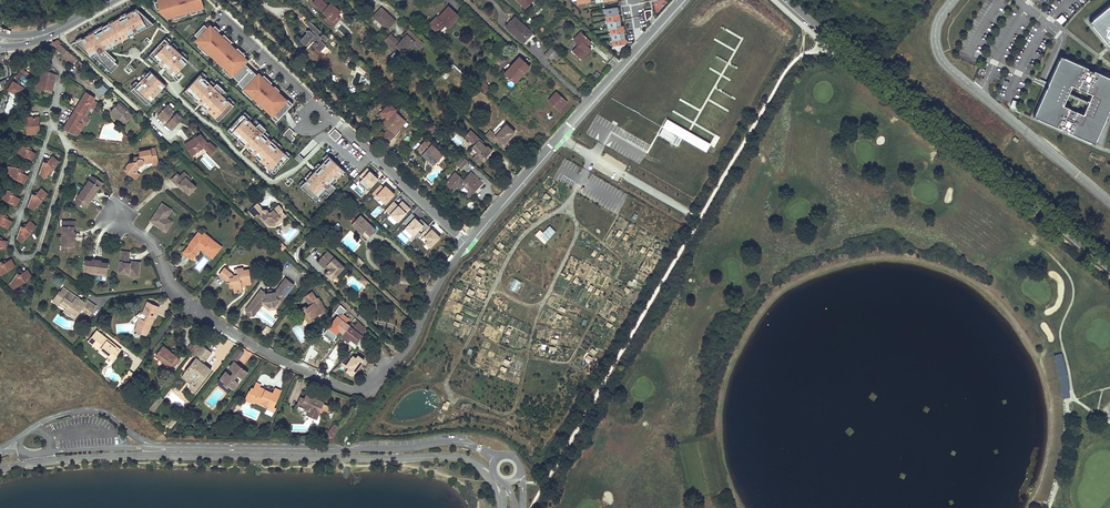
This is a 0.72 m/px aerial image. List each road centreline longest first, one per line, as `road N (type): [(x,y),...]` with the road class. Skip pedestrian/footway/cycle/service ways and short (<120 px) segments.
road 1 (residential): [(681,0),(484,222),(443,276),(408,348),(368,387),(344,388),(220,325),(174,288),(152,243),(116,219)]
road 2 (track): [(581,226),(532,335),(517,407),(499,413),(453,395),(450,377),(520,239),(567,212),(581,182)]
road 3 (unclassified): [(788,0),(1109,268)]
road 4 (unclassified): [(340,449),(149,443),(89,411),(30,431)]
road 5 (unclassified): [(43,453),(340,449)]
road 6 (track): [(475,332),(548,361),(575,359),(623,264),(567,212)]
road 7 (unclassified): [(496,460),(457,442),(340,449)]

